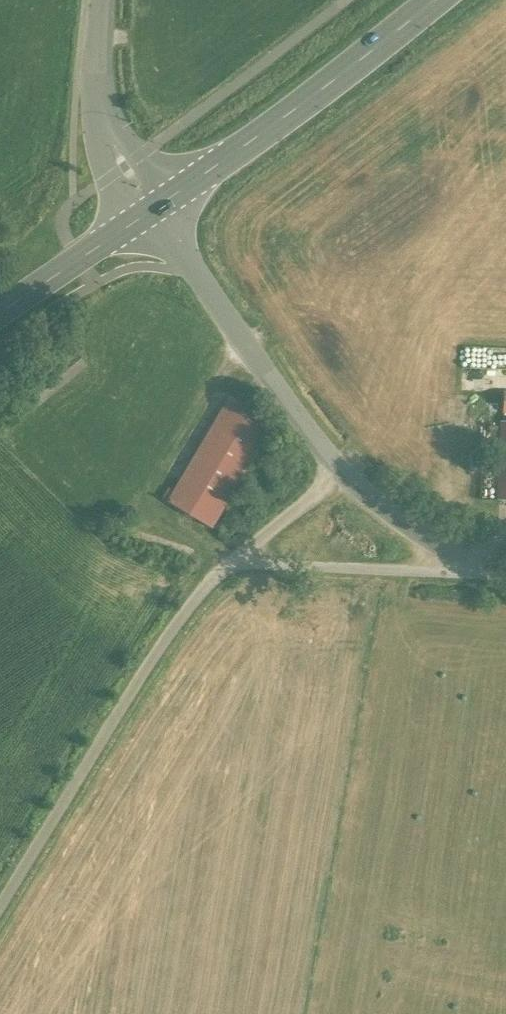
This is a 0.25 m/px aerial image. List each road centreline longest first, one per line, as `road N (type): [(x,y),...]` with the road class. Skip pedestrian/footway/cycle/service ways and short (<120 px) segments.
road 1 (unclassified): [(343,473),(204,588),(0,908)]
road 2 (secondary): [(155,208),(432,0)]
road 3 (unclassified): [(343,473),(155,208)]
road 4 (track): [(233,562),(488,568)]
road 5 (unclassified): [(155,208),(103,124),(97,77),(103,0)]
road 6 (unclassified): [(505,570),(448,552),(408,528),(343,473)]
road 7 (secondary): [(0,311),(155,208)]

